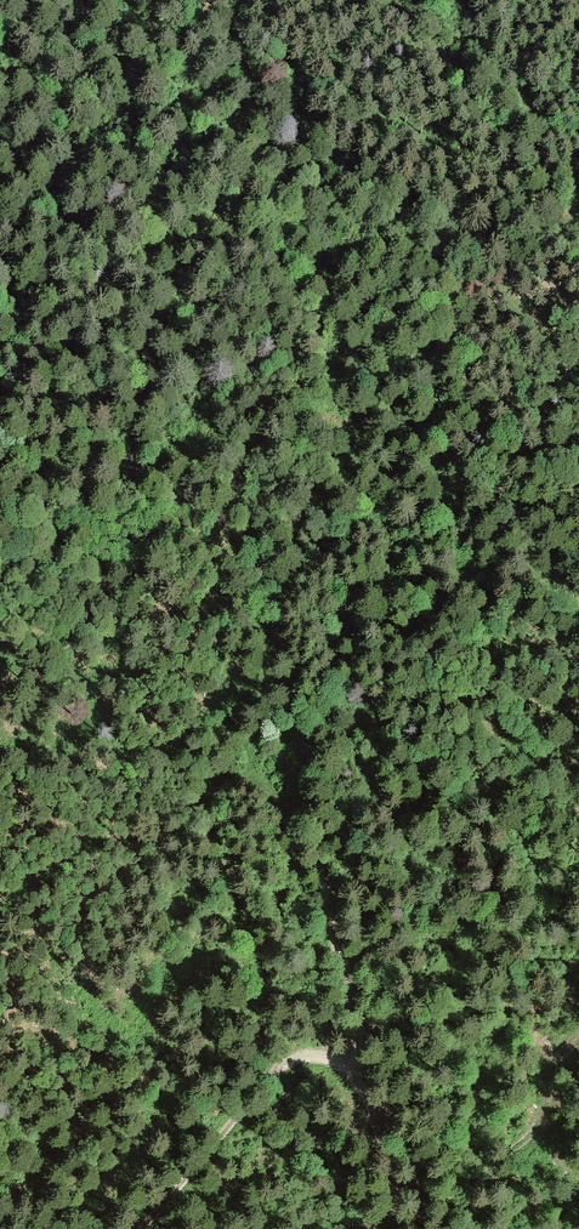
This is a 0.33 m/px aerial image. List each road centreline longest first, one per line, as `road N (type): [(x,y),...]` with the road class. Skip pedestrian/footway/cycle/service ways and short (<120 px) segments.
road 1 (track): [(356,1070),(294,692),(264,578),(236,527),(199,500),(154,477),(60,453),(0,403)]
road 2 (track): [(295,0),(319,173),(313,257),(293,343),(237,469),(236,527)]
road 3 (track): [(396,1228),(386,1166),(356,1070),(315,1053),(281,1066),(144,1228)]

